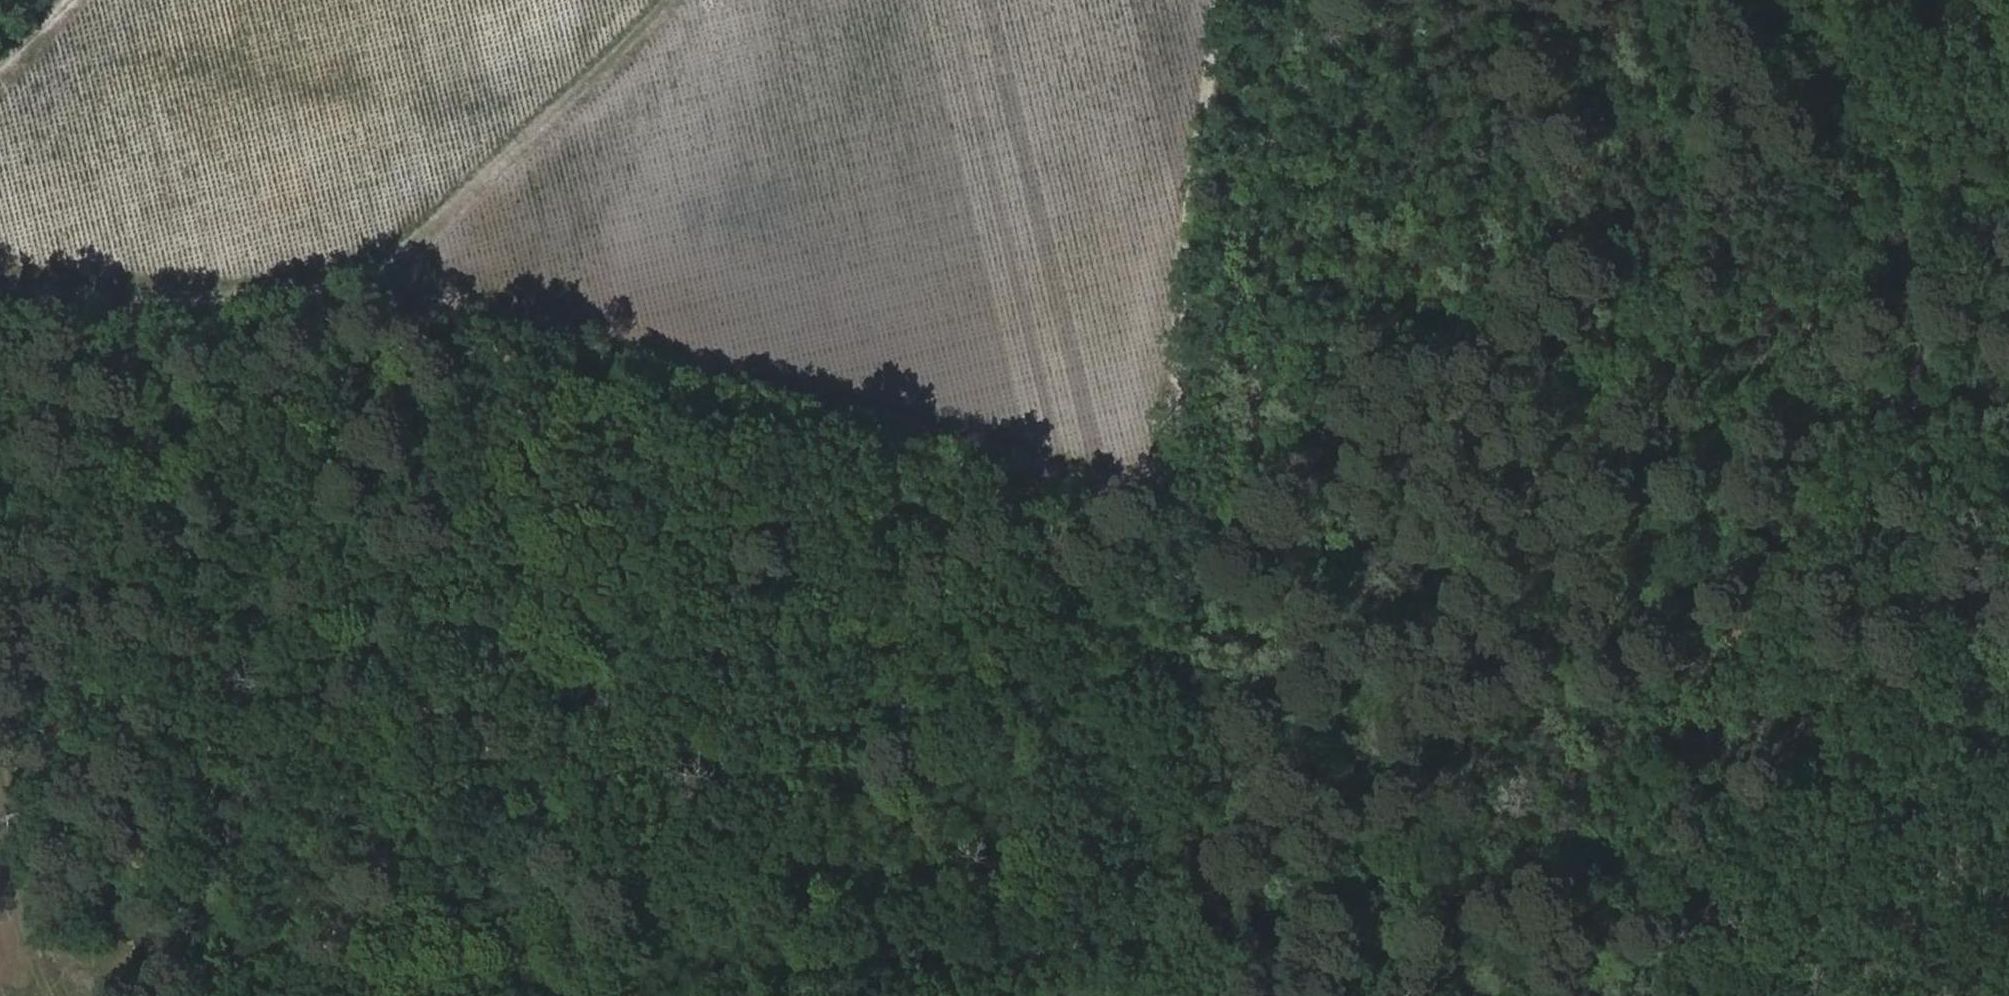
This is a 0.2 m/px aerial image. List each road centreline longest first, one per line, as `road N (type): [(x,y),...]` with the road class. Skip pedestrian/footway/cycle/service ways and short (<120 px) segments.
road 1 (track): [(1213,0),(1152,481)]
road 2 (track): [(694,0),(597,211),(574,349)]

